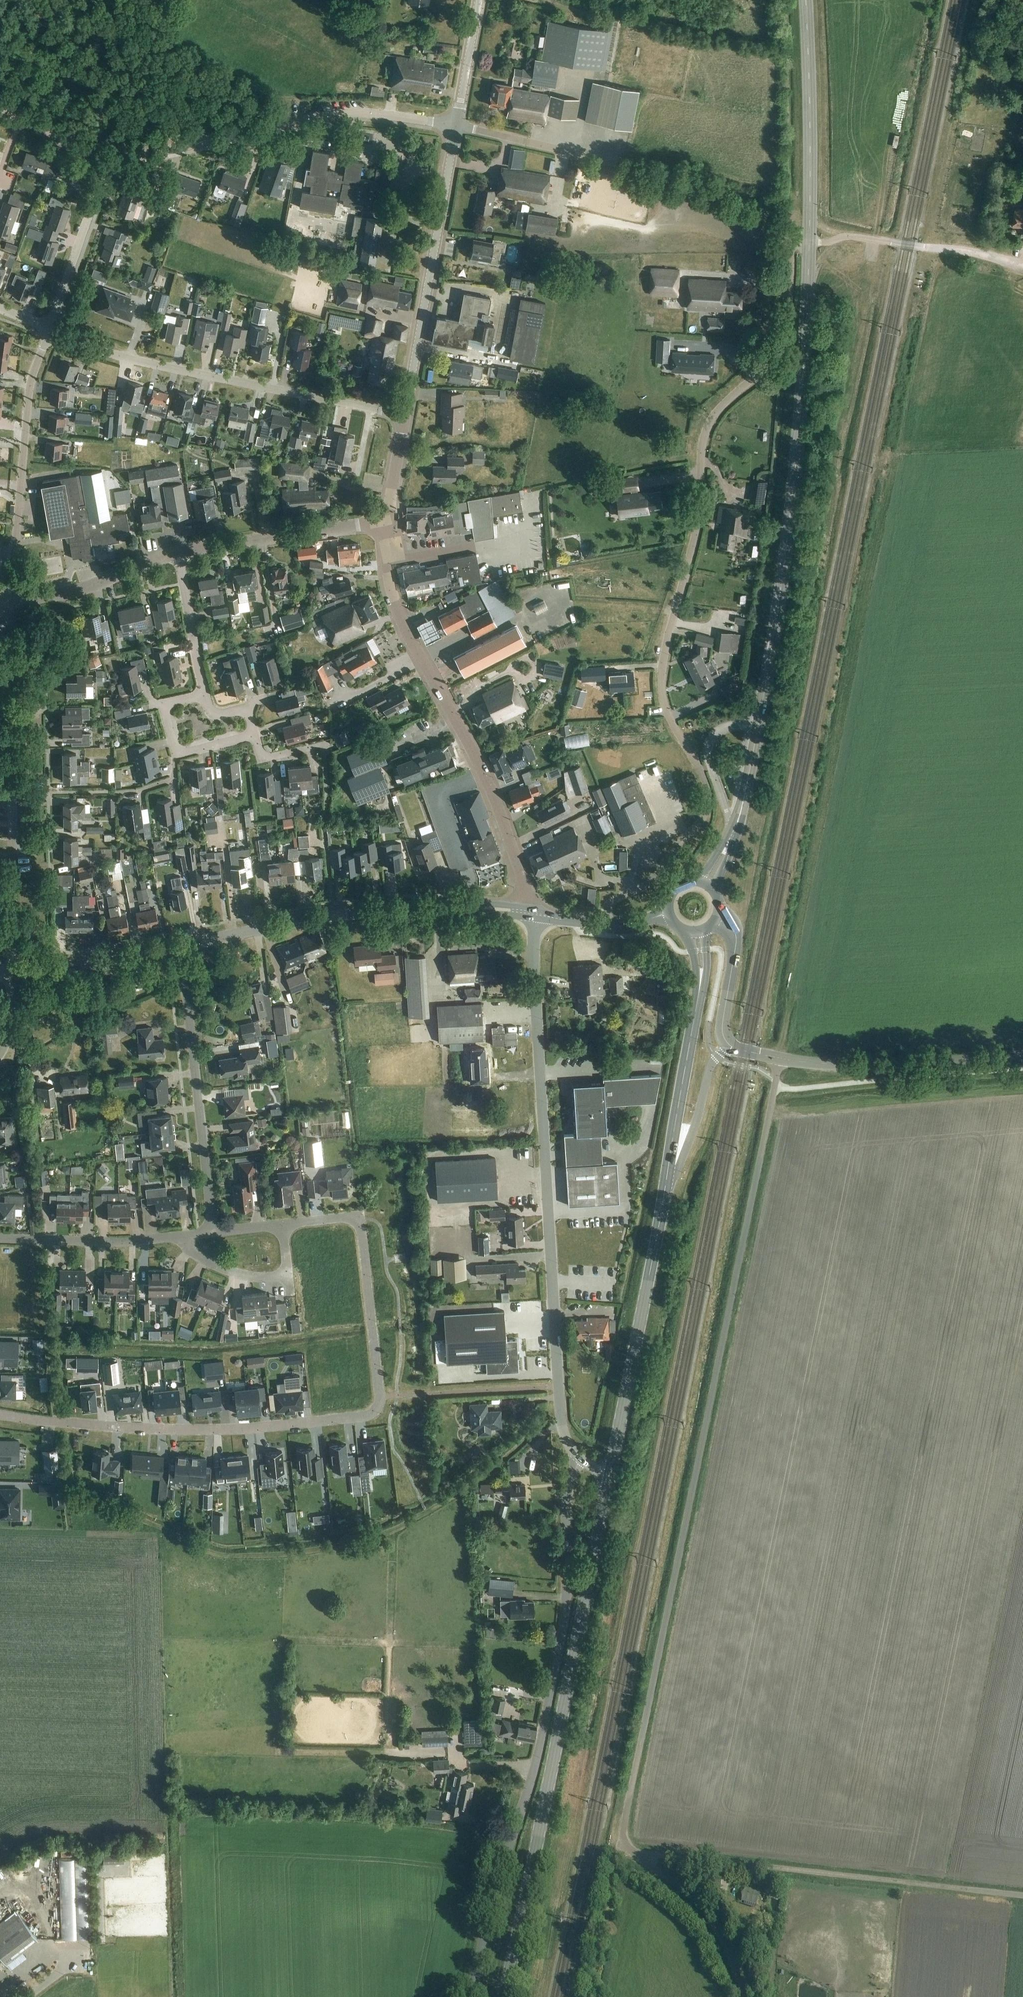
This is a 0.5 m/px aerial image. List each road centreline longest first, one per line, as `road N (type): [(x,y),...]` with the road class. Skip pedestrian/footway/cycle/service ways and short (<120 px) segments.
road 1 (track): [(562,1408),(448,1502),(400,1528),(335,1547),(282,1554),(199,1549),(71,1488),(15,1057)]
road 2 (unclassified): [(639,1856),(623,1834),(780,1060)]
road 3 (residential): [(605,924),(609,905),(650,885),(708,809),(701,770),(667,709),(664,657),(700,513),(707,428),(784,347),(789,243)]
road 4 (secondary): [(729,844),(746,790),(786,551),(809,243)]
road 5 (residential): [(359,1217),(380,1398),(369,1417),(232,1429),(0,1414)]
road 6 (unclassified): [(472,1996),(561,1647),(570,1492),(580,1459)]
road 7 (unclassified): [(580,1459),(562,1408),(533,917)]
road 8 (secondary): [(505,1996),(609,1479)]
road 9 (unclassified): [(524,916),(517,860),(483,771),(391,591),(385,522)]
road 10 (unclassified): [(1022,1895),(639,1856)]
road 11 (unclassified): [(13,974),(10,601)]
road 12 (residential): [(404,415),(157,365),(49,331)]
road 13 (residential): [(456,125),(731,194),(766,214),(789,243)]
road 14 (residential): [(103,160),(353,113),(456,125)]
road 15 (tertiary): [(182,945),(385,910),(524,916)]
road 16 (unclassified): [(404,415),(456,125)]
road 17 (residential): [(214,1233),(182,945)]
road 18 (secondary): [(609,1479),(665,1205)]
road 19 (unclassified): [(10,601),(29,398),(49,331)]
road 20 (secondary): [(809,243),(807,0)]
road 21 (tertiary): [(780,1060),(1022,1056)]
road 22 (secondary): [(665,1205),(699,992)]
road 23 (track): [(1022,266),(858,238),(809,243)]
road 24 (unclassified): [(179,554),(385,522)]
road 25 (unclassified): [(748,1996),(707,1914),(639,1856)]
road 26 (residential): [(49,331),(103,160)]
road 27 (residential): [(179,1238),(0,1237)]
road 28 (unclassified): [(10,601),(98,584),(179,554)]
road 29 (secondary): [(665,1205),(711,1065),(731,1047)]
road 30 (tertiary): [(13,974),(182,945)]
road 31 (residential): [(205,695),(179,554)]
road 32 (residential): [(254,736),(175,755),(163,704)]
road 33 (unclassified): [(456,125),(479,0)]
road 34 (residential): [(288,1275),(240,1275),(205,1261),(179,1238)]

